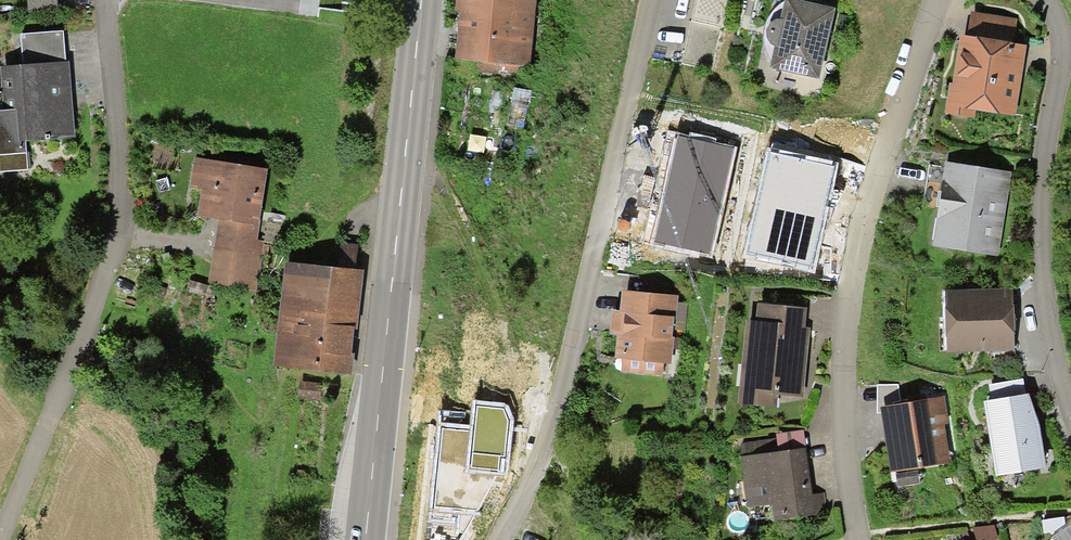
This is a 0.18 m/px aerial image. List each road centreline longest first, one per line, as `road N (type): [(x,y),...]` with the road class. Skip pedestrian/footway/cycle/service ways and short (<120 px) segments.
road 1 (residential): [(643,0),(534,459),(494,539)]
road 2 (residential): [(931,0),(863,207),(846,288),(836,417),(855,539)]
road 3 (primary): [(420,0),(366,539)]
road 4 (residential): [(1042,0),(1052,44),(1051,98),(1033,251),(1058,399),(1070,425)]
road 5 (residential): [(100,0),(116,130),(112,220),(93,306)]
road 6 (track): [(93,306),(0,530)]

